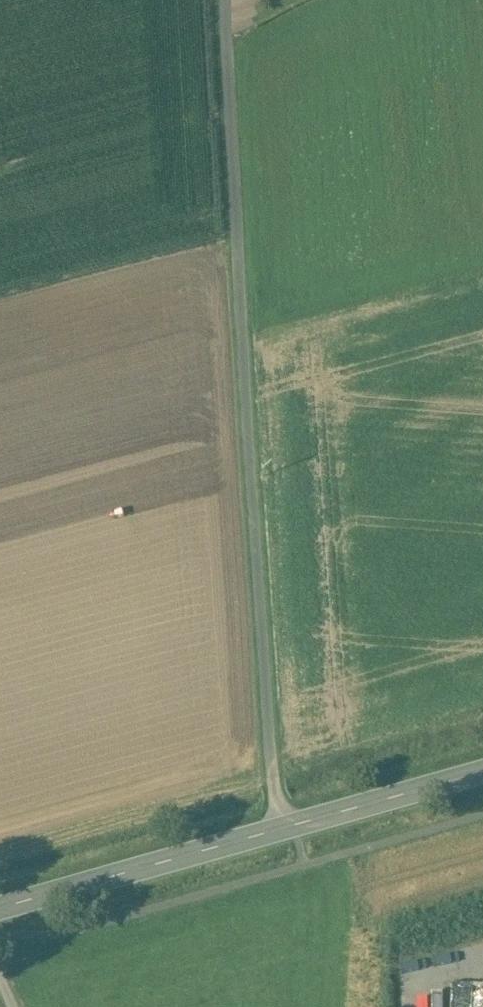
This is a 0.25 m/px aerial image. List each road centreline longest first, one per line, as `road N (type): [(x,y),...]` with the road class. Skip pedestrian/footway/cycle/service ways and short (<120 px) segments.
road 1 (tertiary): [(0,908),(482,772)]

